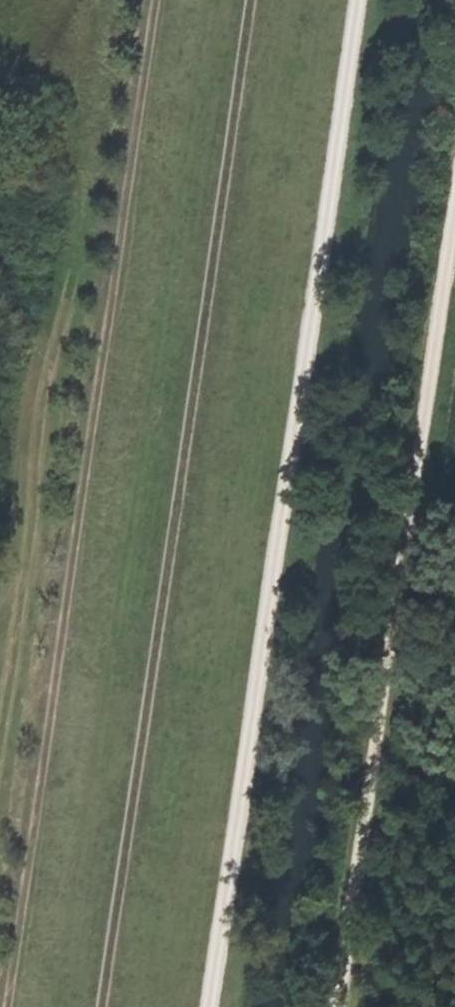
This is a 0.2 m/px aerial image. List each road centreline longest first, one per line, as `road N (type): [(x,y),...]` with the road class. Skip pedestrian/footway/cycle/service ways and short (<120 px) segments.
road 1 (track): [(155,0),(4,1006)]
road 2 (track): [(98,1006),(248,0)]
road 3 (track): [(206,1006),(356,0)]
road 4 (track): [(334,1006),(454,211)]

